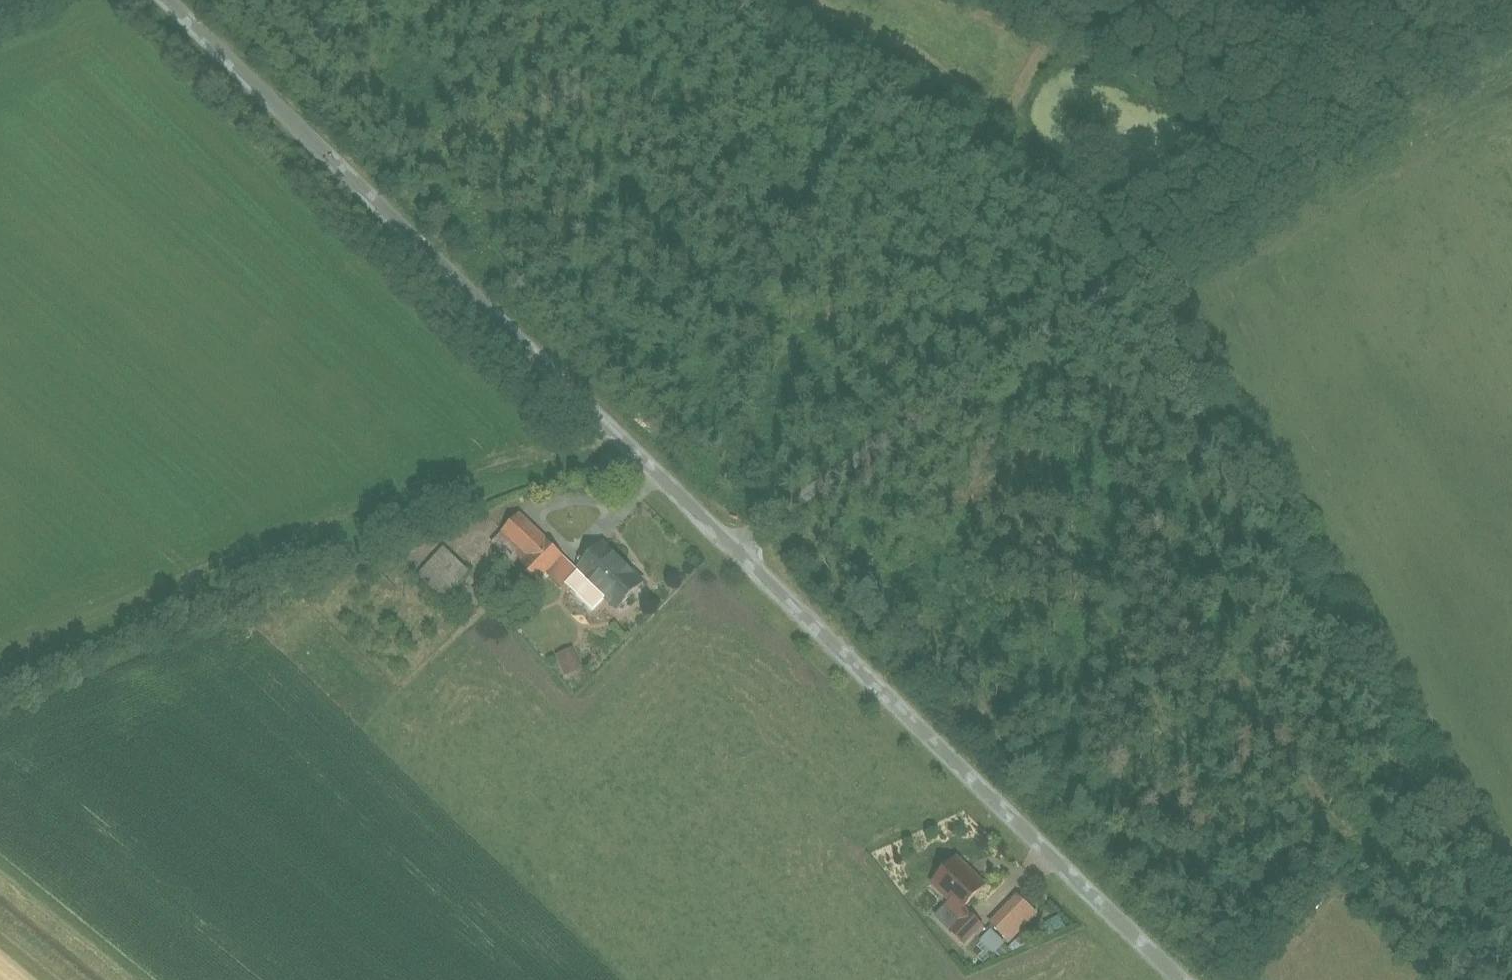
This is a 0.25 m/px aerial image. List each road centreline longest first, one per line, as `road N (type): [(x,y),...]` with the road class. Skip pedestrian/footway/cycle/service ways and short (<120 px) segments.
road 1 (unclassified): [(1181,979),(166,0)]

